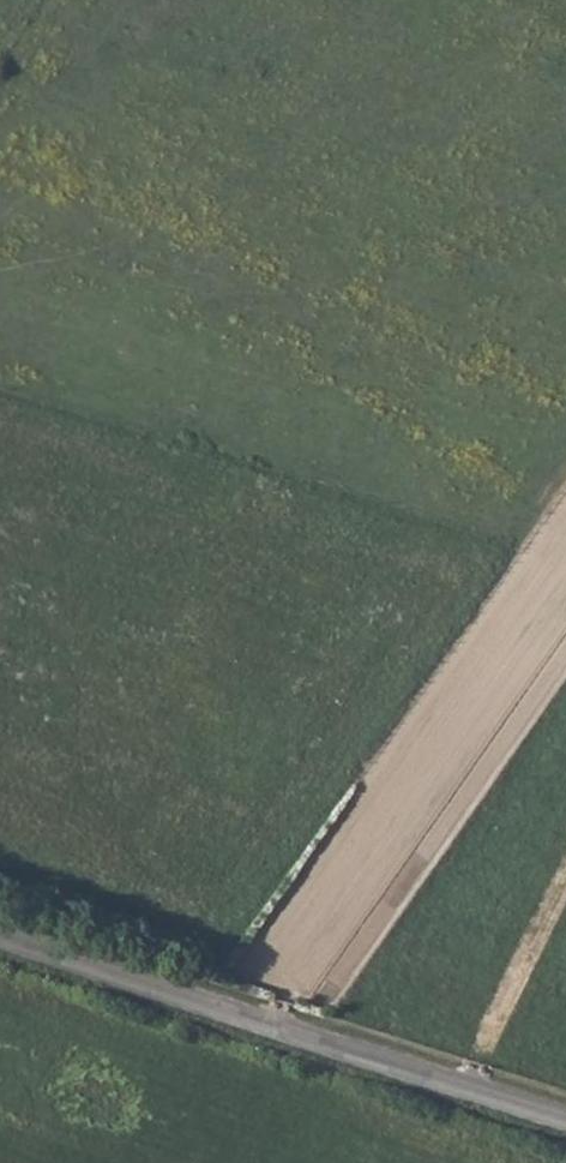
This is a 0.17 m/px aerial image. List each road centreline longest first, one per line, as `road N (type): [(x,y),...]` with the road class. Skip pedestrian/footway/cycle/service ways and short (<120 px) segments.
road 1 (unclassified): [(0,939),(565,1120)]

